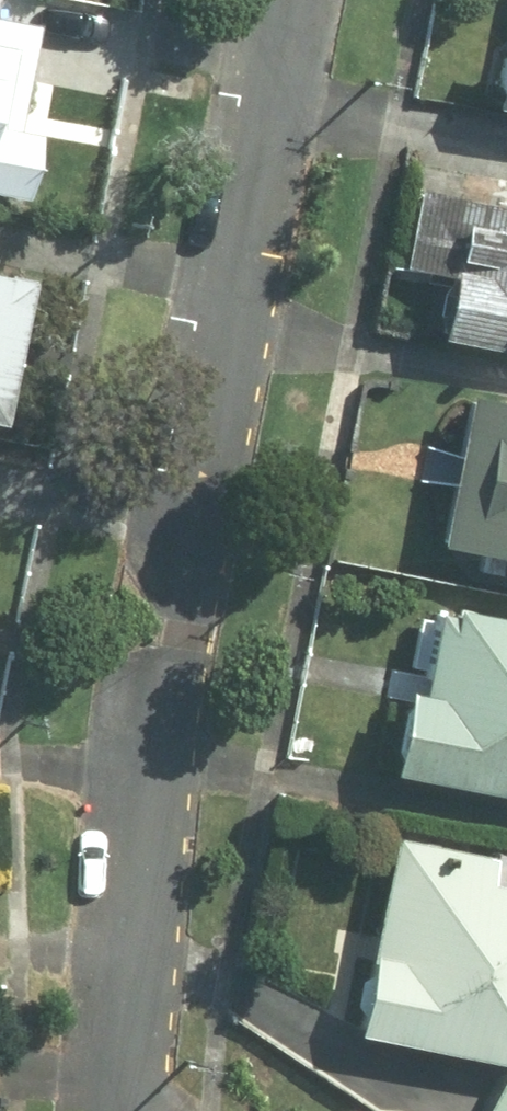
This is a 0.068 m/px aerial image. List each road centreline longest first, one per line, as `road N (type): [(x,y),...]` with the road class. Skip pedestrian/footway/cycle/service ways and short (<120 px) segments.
road 1 (residential): [(301,0),(173,676),(130,1110)]

